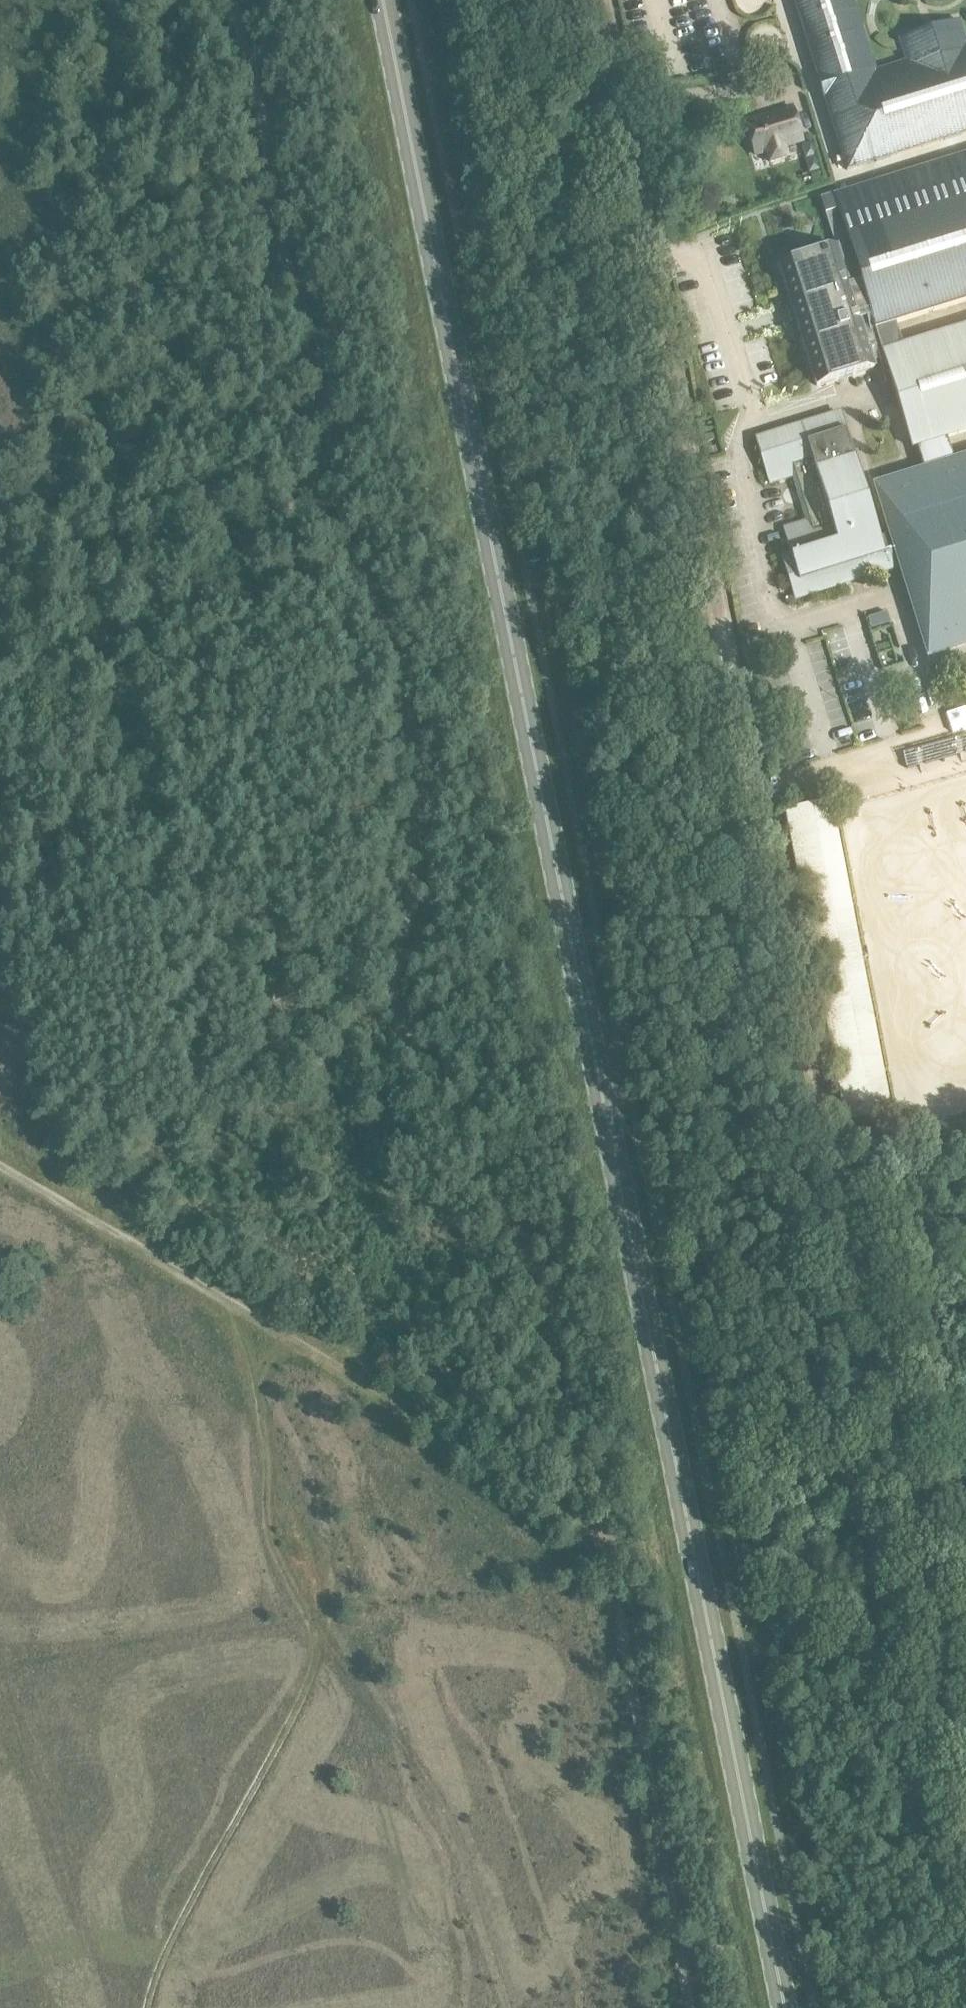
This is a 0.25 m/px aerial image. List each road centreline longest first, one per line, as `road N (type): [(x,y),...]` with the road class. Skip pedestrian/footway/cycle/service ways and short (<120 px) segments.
road 1 (primary): [(787,2007),(388,15)]
road 2 (track): [(598,0),(965,1805)]
road 3 (track): [(214,1295),(256,1390),(266,1447),(312,1538),(325,1628),(300,1711),(163,1962),(149,2007)]
road 4 (track): [(0,1168),(598,1527)]
road 5 (track): [(738,1613),(911,1705),(944,1713),(965,1707)]

